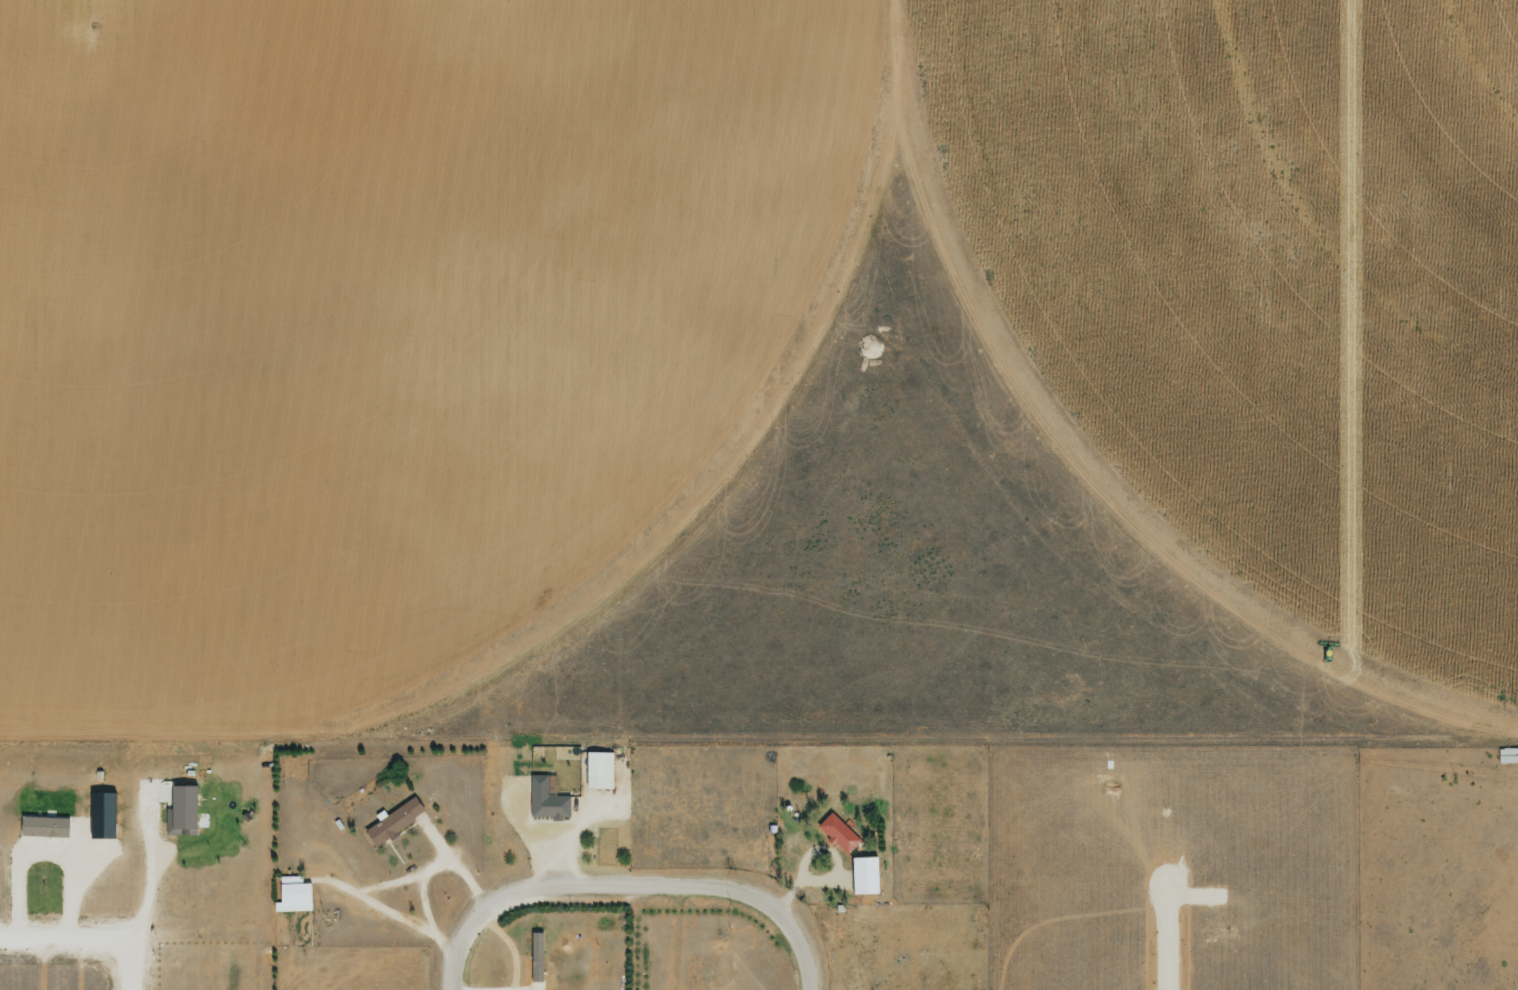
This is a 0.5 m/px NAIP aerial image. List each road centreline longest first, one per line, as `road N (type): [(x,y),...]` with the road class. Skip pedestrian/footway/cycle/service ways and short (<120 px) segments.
road 1 (track): [(462,931),(501,894),(540,887),(727,889),(774,900)]
road 2 (residential): [(0,943),(123,943)]

